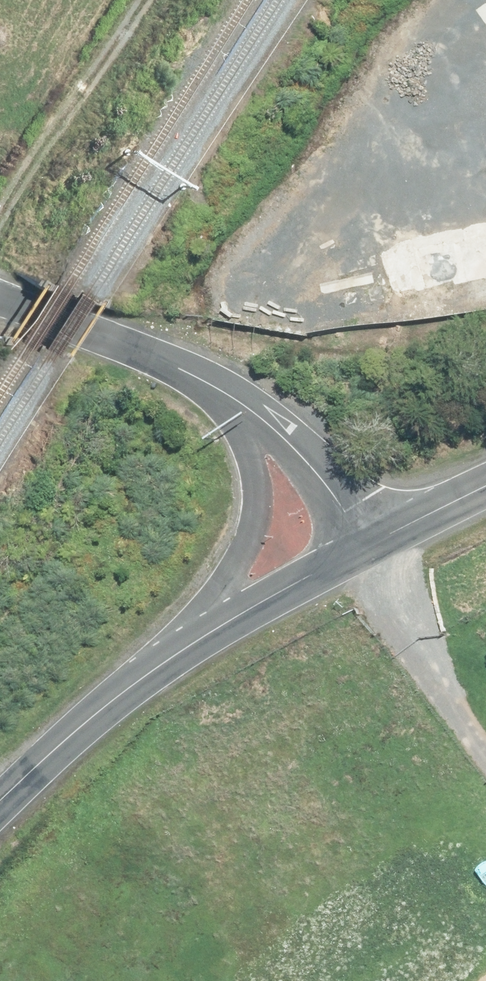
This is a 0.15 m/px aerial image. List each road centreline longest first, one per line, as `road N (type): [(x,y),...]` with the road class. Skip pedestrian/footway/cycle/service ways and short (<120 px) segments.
road 1 (tertiary): [(215,632),(125,694),(0,802)]
road 2 (track): [(0,222),(144,0)]
road 3 (tertiary): [(0,298),(190,372),(238,400)]
road 4 (tertiary): [(215,632),(236,584),(252,504),(238,400)]
road 5 (tertiary): [(238,400),(299,454),(372,543)]
road 6 (tertiary): [(372,543),(215,632)]
road 7 (tertiary): [(485,486),(372,543)]

